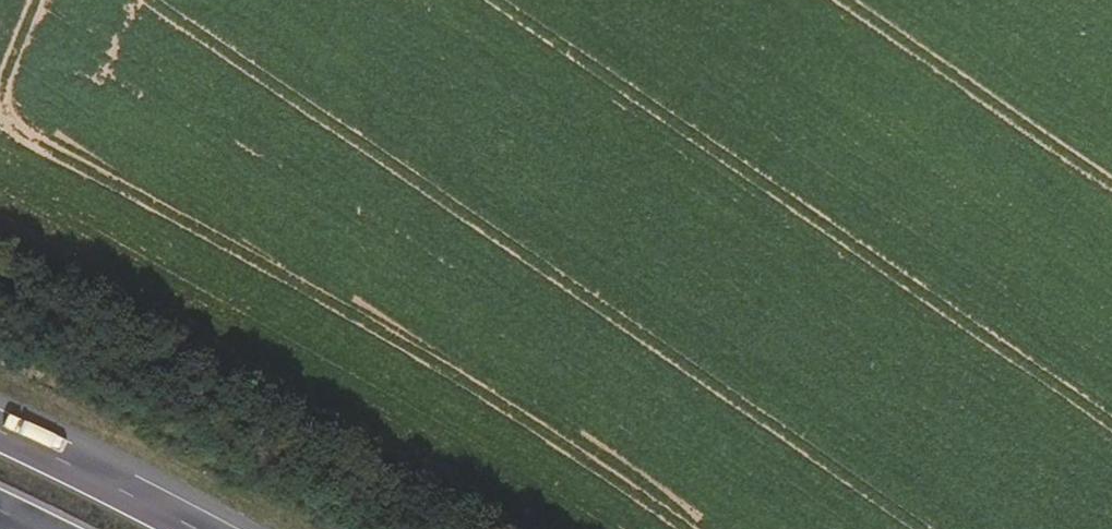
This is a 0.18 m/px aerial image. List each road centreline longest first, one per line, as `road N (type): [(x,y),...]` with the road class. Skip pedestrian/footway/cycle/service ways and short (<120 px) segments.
road 1 (trunk): [(190,528),(0,438)]

